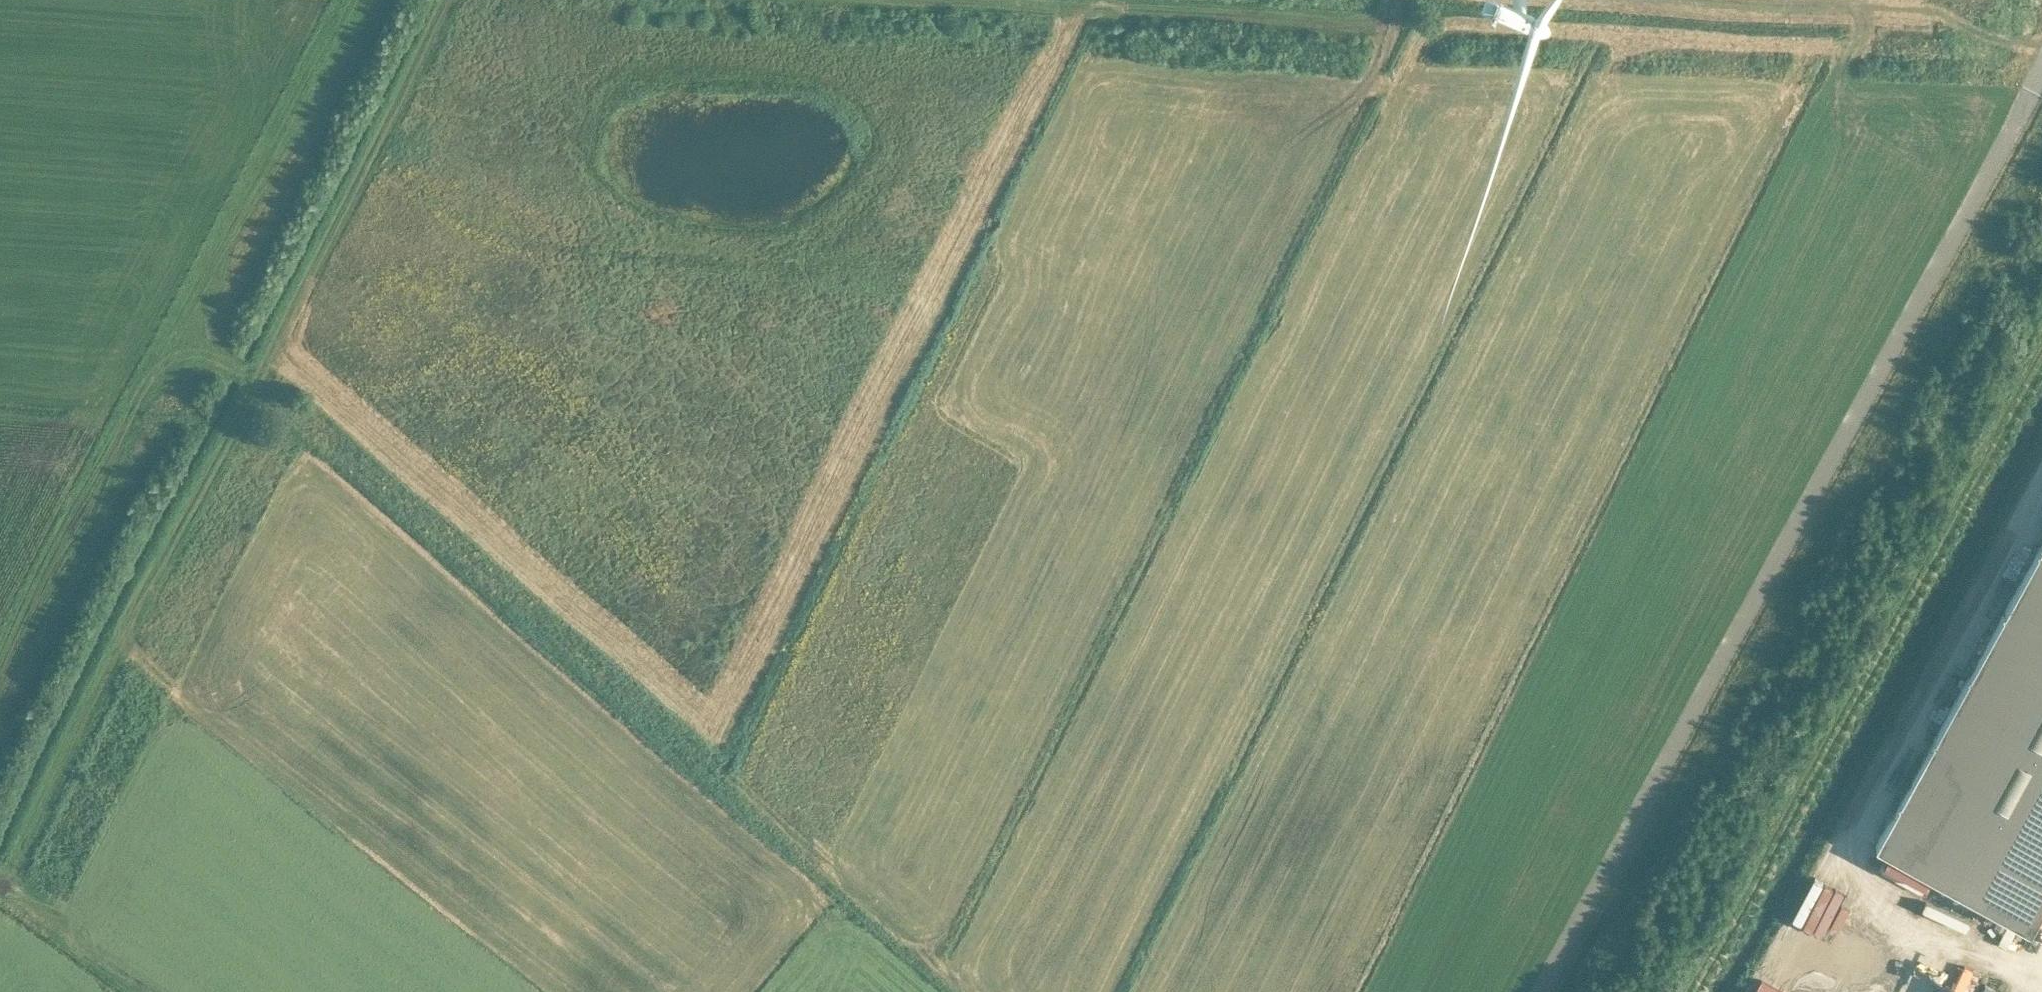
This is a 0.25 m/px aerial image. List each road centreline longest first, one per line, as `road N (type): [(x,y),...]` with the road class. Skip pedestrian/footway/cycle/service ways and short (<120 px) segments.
road 1 (track): [(449,0),(12,870),(0,878)]
road 2 (track): [(1388,0),(1381,17),(1353,24),(925,0)]
road 3 (track): [(2041,21),(1731,0)]

